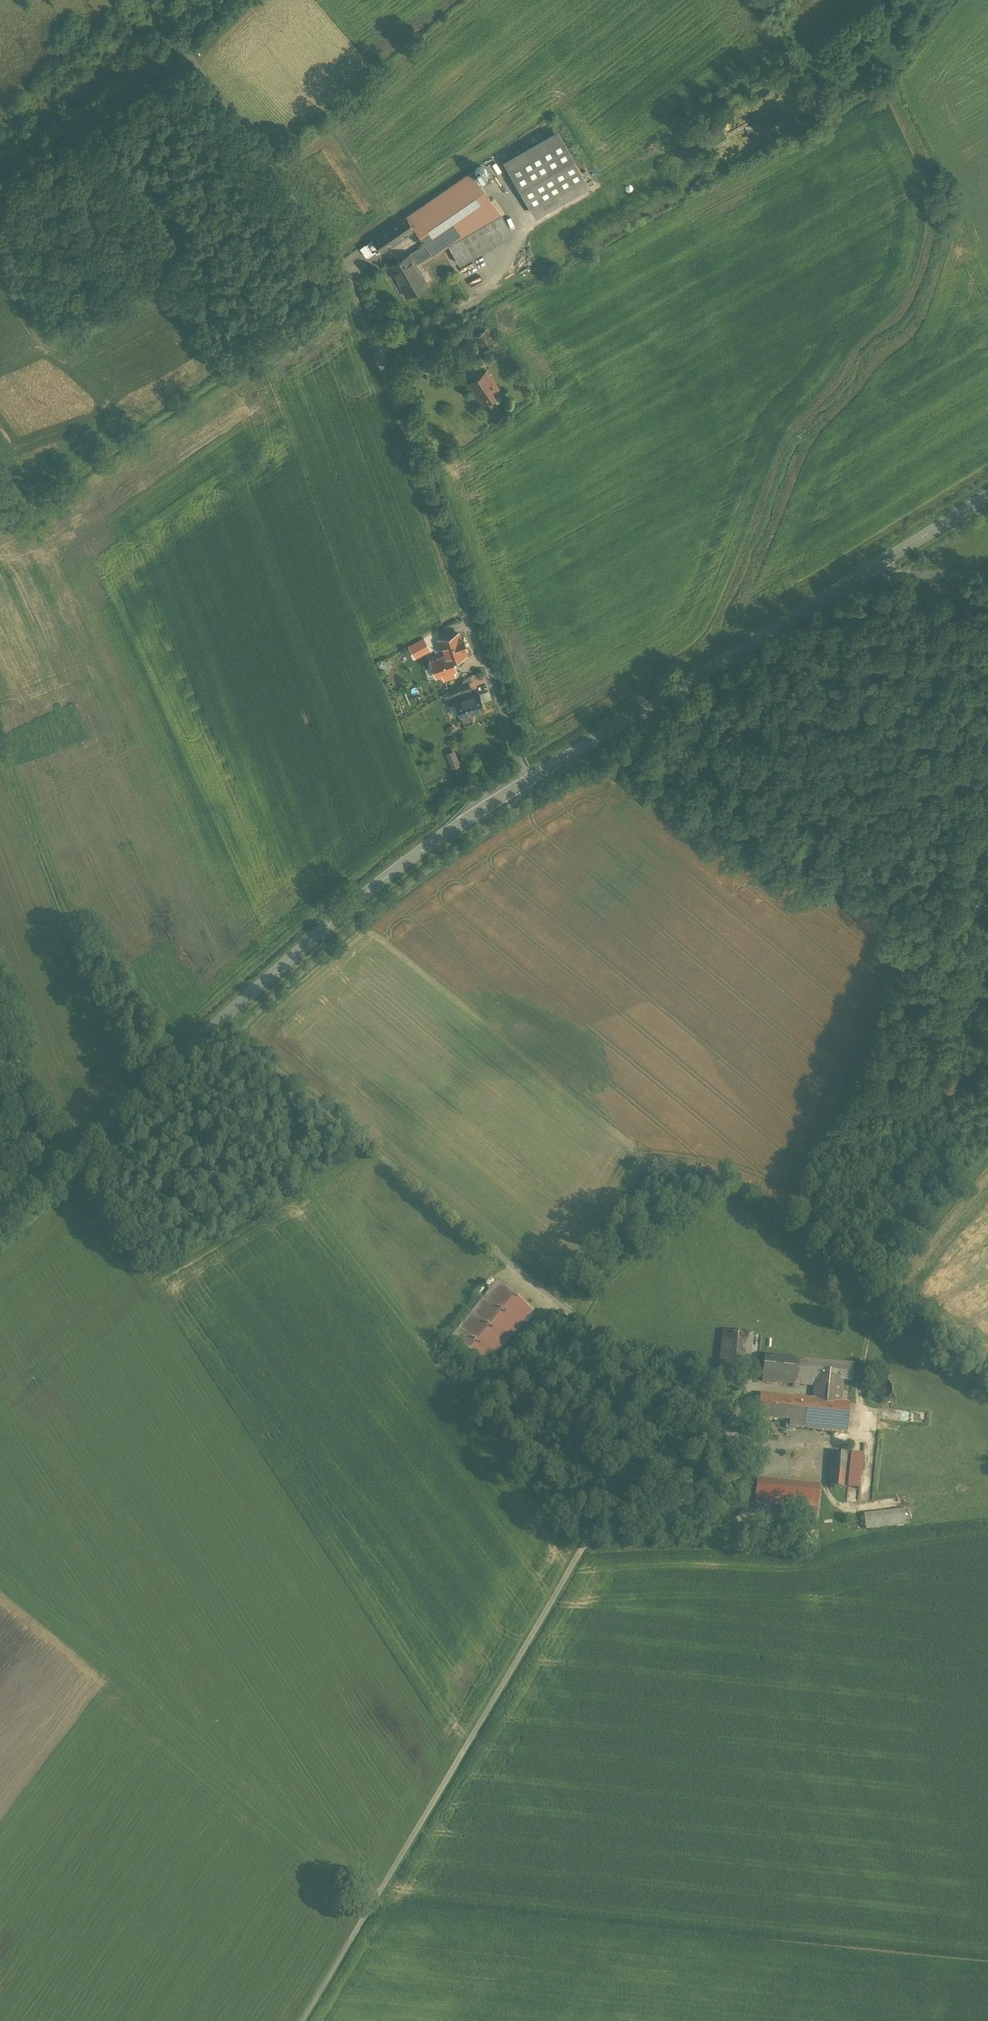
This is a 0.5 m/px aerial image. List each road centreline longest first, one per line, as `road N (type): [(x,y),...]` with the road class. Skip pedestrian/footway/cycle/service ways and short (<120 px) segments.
road 1 (unclassified): [(526,778),(353,283),(151,0)]
road 2 (tertiary): [(0,1217),(409,854),(526,778)]
road 3 (tertiary): [(526,778),(876,566)]
road 4 (track): [(772,1469),(846,1440),(857,1422),(869,1332),(894,1277),(987,1159)]
road 5 (tertiary): [(876,566),(987,497)]

